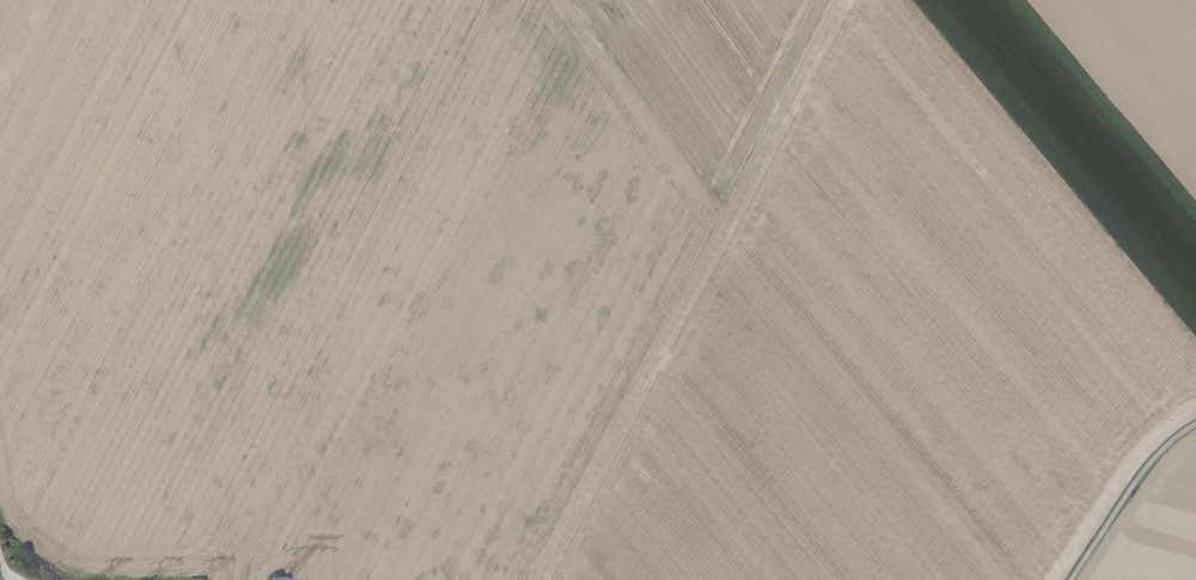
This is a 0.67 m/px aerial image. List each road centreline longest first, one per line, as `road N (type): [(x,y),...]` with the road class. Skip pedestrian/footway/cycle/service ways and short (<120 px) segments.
road 1 (unclassified): [(1195,423),(1154,460),(1069,579)]

